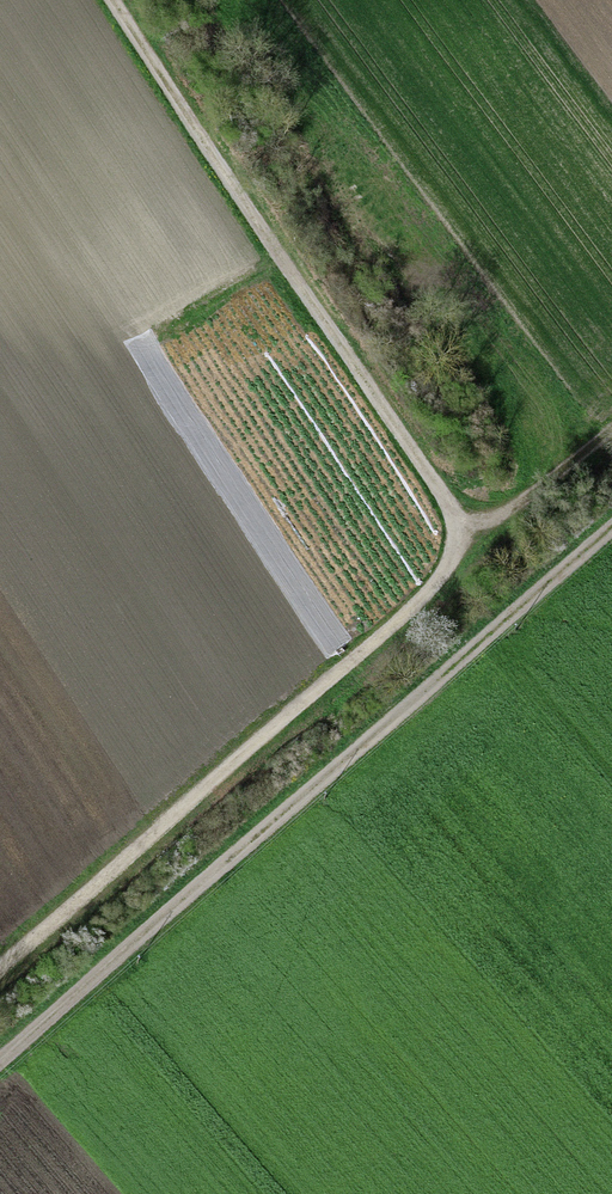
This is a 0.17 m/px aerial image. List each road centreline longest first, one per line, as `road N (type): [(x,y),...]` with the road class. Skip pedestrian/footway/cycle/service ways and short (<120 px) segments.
road 1 (track): [(118,0),(461,524),(446,568),(393,626),(0,967)]
road 2 (track): [(0,1060),(611,524)]
road 3 (track): [(461,524),(510,511),(611,428)]

